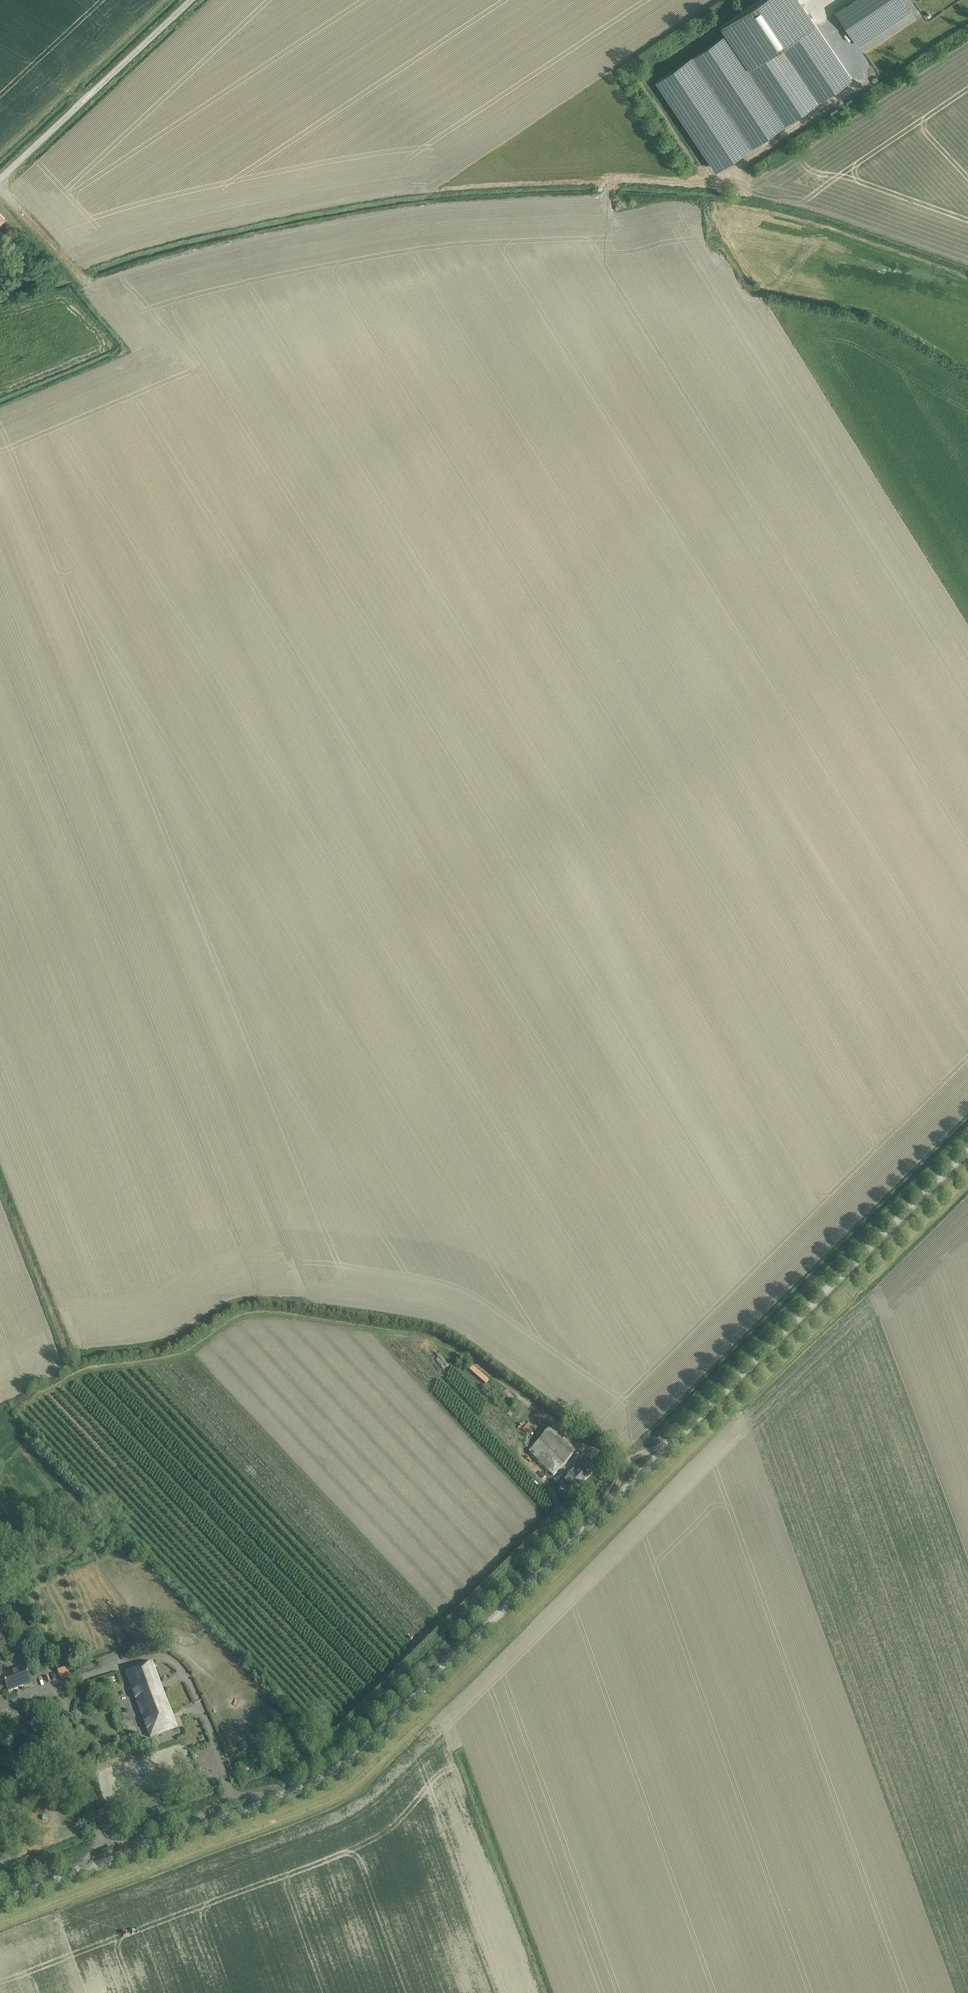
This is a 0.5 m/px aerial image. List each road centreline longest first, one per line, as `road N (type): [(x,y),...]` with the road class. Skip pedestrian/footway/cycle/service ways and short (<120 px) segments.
road 1 (unclassified): [(0,1900),(320,1780),(356,1753),(967,1150)]
road 2 (unclassified): [(0,179),(191,0)]

